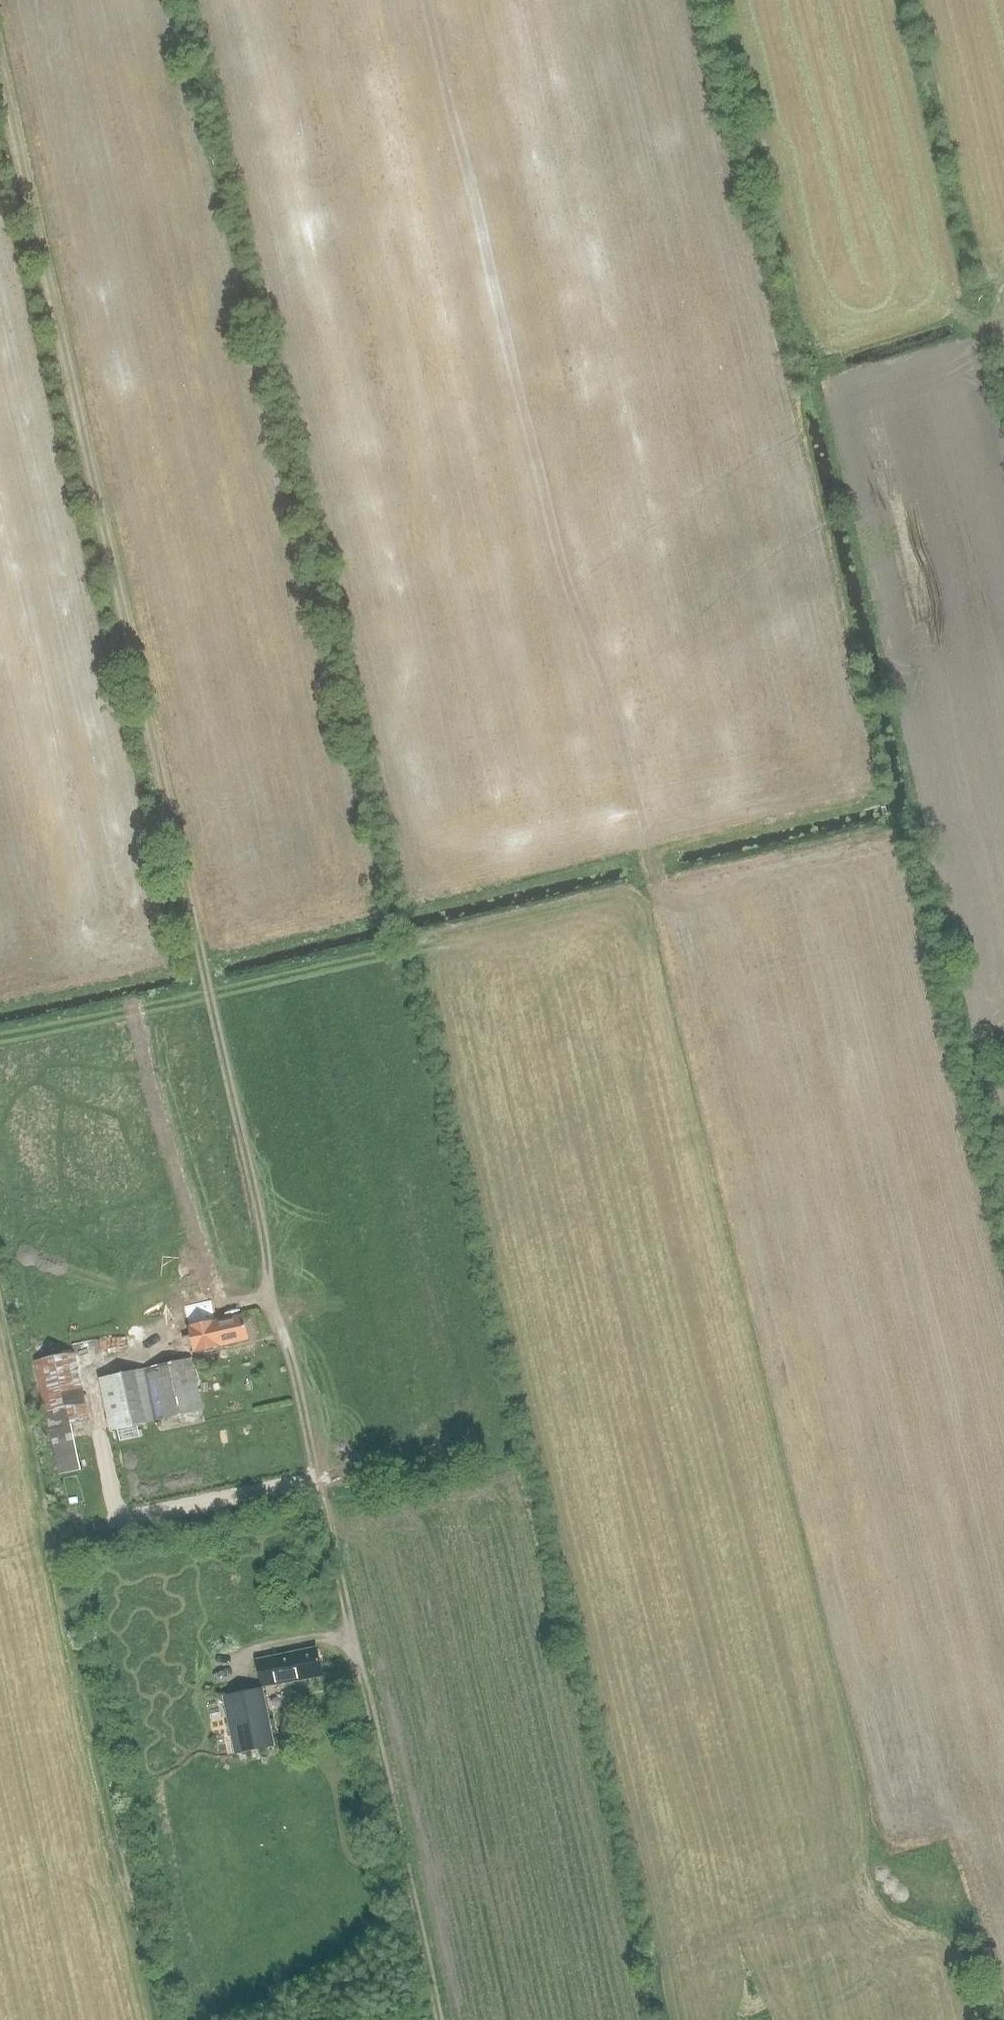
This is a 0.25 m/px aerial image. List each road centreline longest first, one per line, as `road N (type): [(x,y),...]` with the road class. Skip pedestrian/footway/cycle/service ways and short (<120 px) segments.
road 1 (track): [(441,2019),(0,7)]

